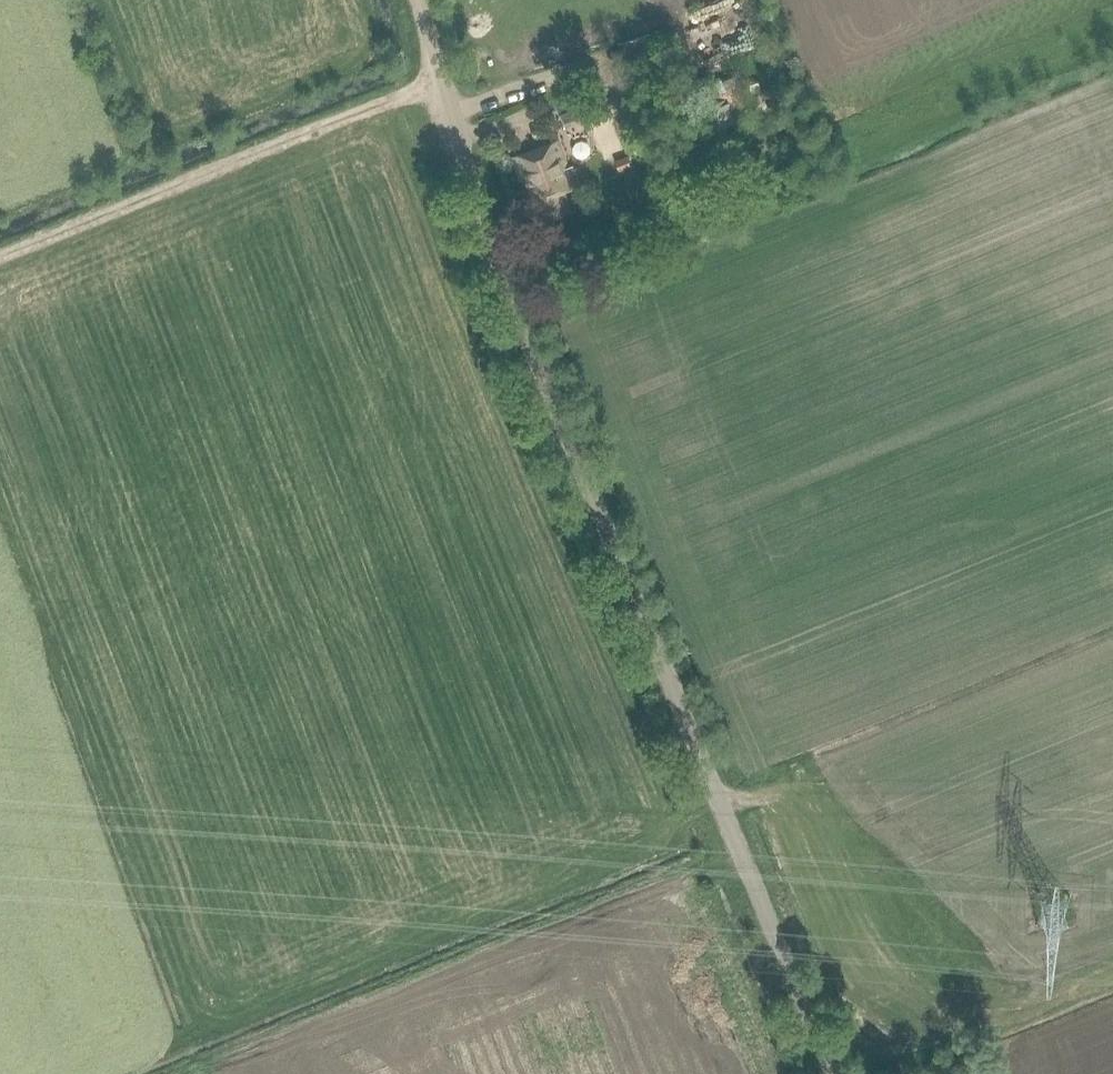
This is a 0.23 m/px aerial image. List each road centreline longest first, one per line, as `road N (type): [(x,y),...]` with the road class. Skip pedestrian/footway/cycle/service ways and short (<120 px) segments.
road 1 (unclassified): [(835,1073),(505,257),(415,0)]
road 2 (track): [(440,86),(0,253)]

